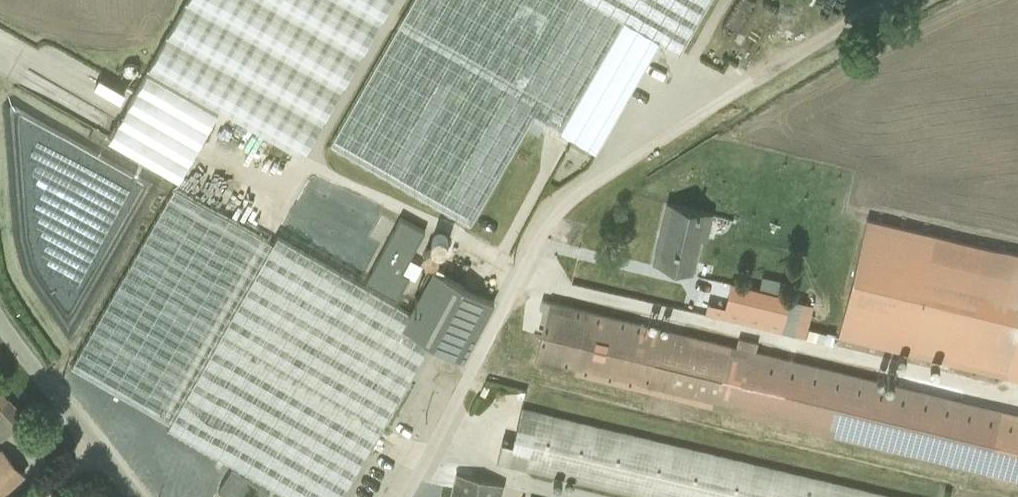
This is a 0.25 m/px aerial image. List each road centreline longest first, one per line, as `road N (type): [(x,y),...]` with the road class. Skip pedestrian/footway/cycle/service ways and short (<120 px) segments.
road 1 (unclassified): [(755,76),(565,202),(528,249),(393,496)]
road 2 (unclassified): [(0,294),(138,496)]
road 3 (track): [(884,0),(755,76)]

